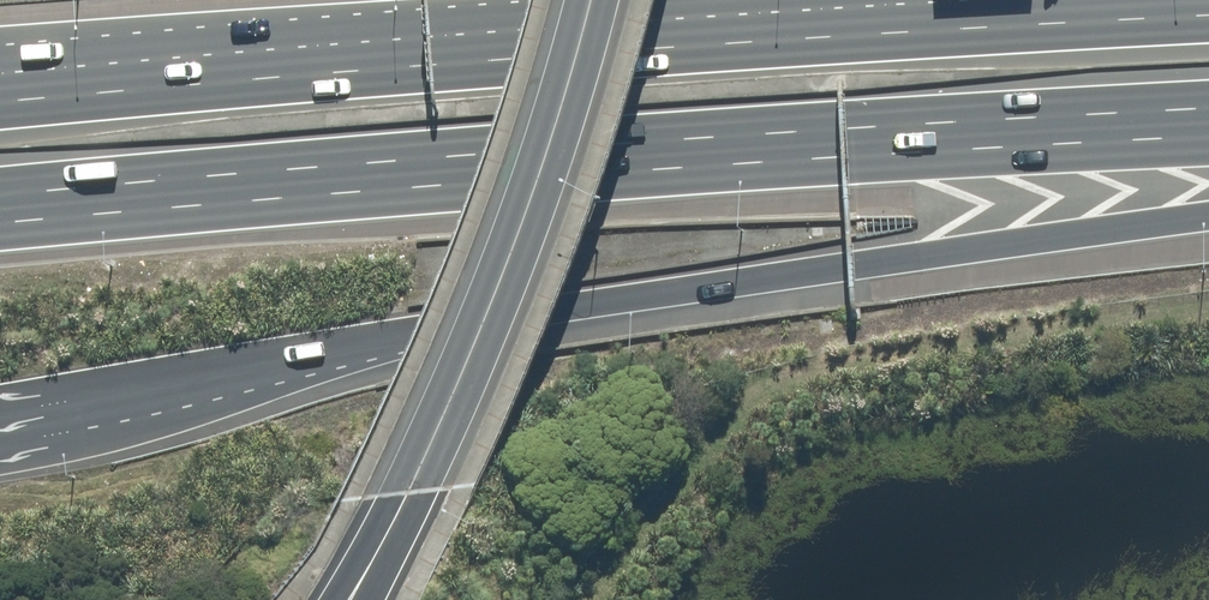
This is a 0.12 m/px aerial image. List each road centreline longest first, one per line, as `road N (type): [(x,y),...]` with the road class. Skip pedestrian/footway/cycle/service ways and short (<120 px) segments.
road 1 (motorway): [(1208,220),(665,295),(0,414)]
road 2 (motorway): [(1208,109),(842,128),(0,196)]
road 3 (motorway): [(0,102),(1208,16)]
road 4 (primary): [(592,0),(501,283),(410,494),(348,599)]

